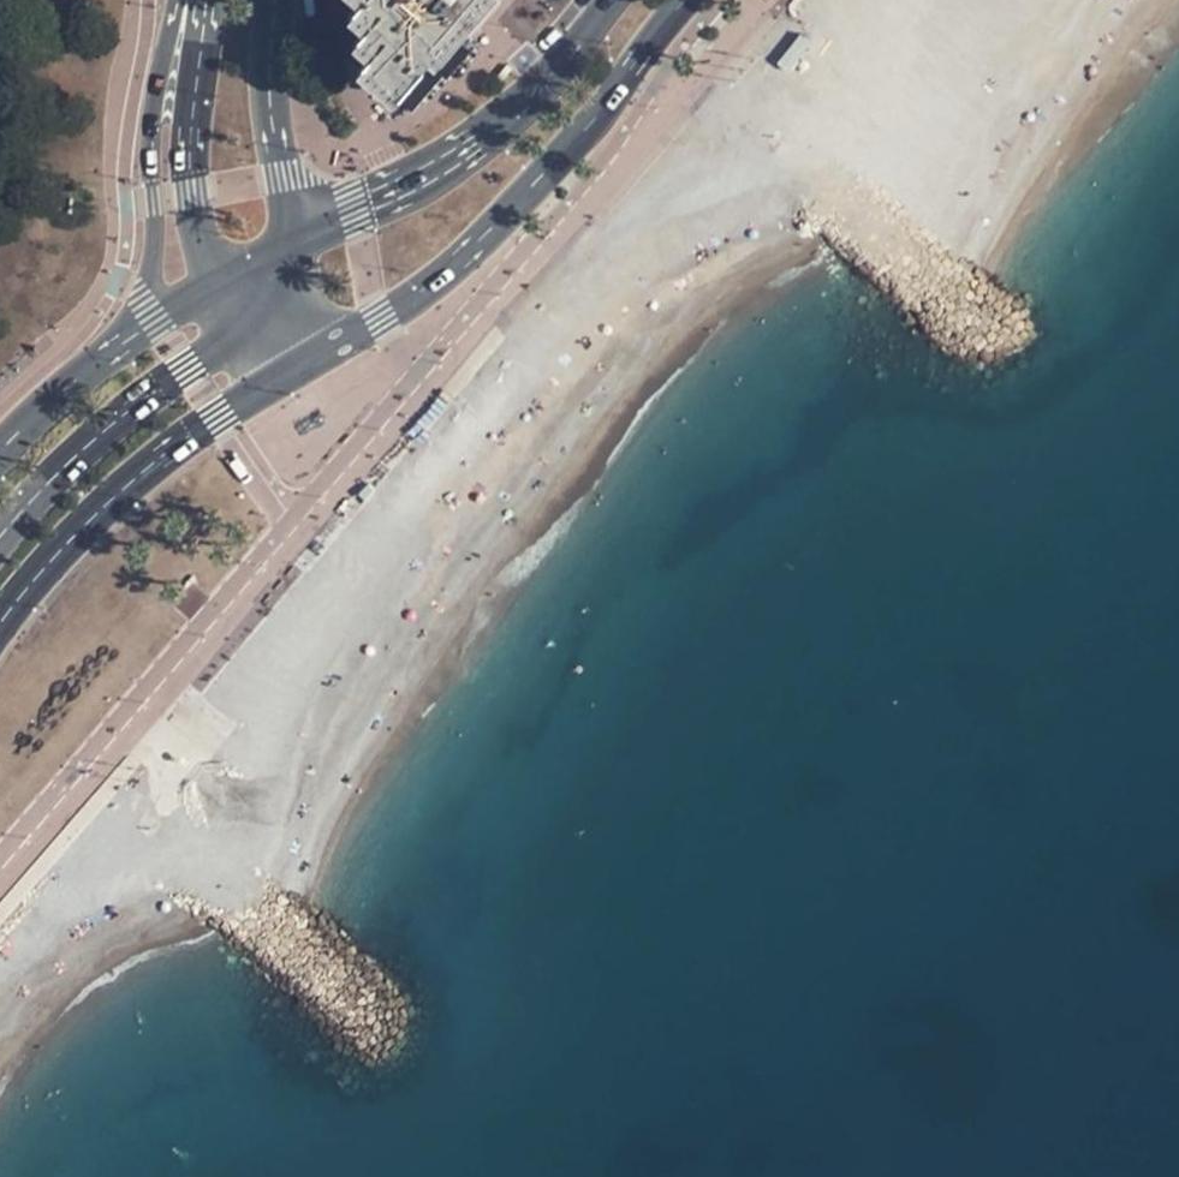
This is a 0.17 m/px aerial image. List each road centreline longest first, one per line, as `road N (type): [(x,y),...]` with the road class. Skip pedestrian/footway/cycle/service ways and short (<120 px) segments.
road 1 (primary): [(309,361),(428,285),(484,236),(687,0)]
road 2 (primary): [(614,0),(470,153),(285,250)]
road 3 (primary): [(0,623),(36,575),(138,475),(309,361)]
road 4 (primary): [(0,536),(112,424),(262,316)]
road 5 (secondary): [(178,0),(155,99),(143,330)]
road 6 (secondary): [(191,0),(189,195),(205,257),(227,282)]
road 7 (secondary): [(285,250),(270,114),(269,0)]
road 8 (primary): [(143,330),(0,447)]

